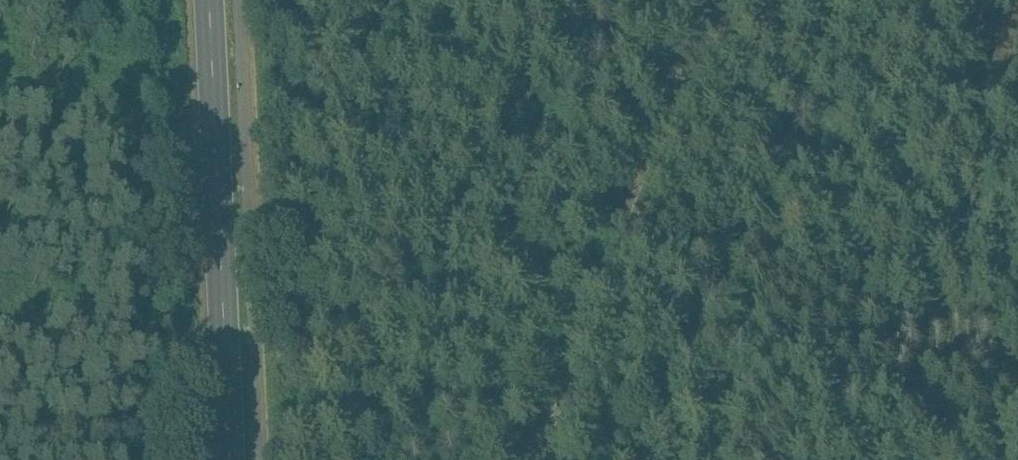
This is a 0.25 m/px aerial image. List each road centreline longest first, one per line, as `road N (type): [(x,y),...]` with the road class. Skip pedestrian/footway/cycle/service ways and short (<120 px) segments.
road 1 (track): [(558,459),(737,0)]
road 2 (primary): [(232,459),(212,0)]

